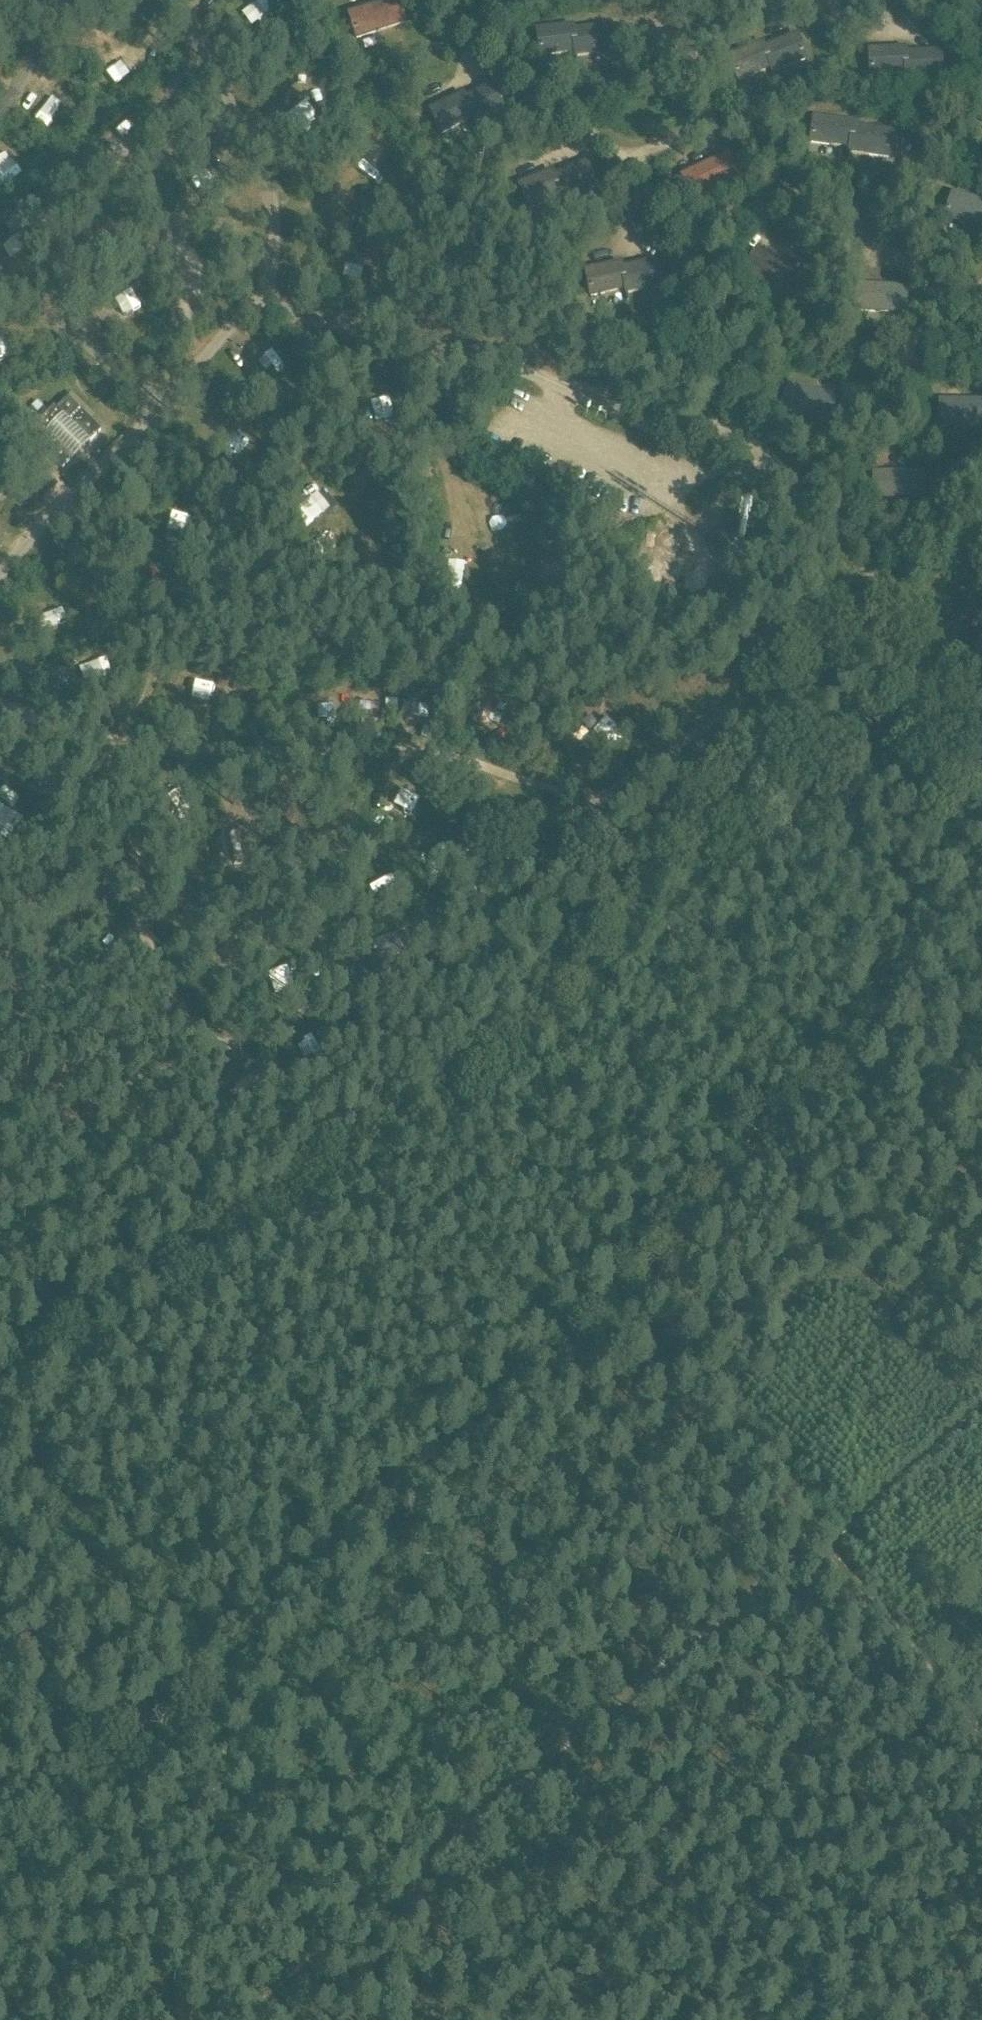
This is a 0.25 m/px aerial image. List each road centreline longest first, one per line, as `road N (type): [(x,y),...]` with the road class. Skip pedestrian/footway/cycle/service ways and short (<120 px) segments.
road 1 (track): [(944,749),(714,869),(582,997),(525,1075),(147,1325),(84,1374),(0,1461)]
road 2 (track): [(102,738),(174,998),(190,1032),(219,1035),(269,1002),(343,984),(426,951),(494,908),(618,781),(909,612)]
road 3 (track): [(102,738),(425,752),(597,801)]
road 4 (unclassified): [(981,784),(937,740),(924,689),(931,657),(981,598)]

